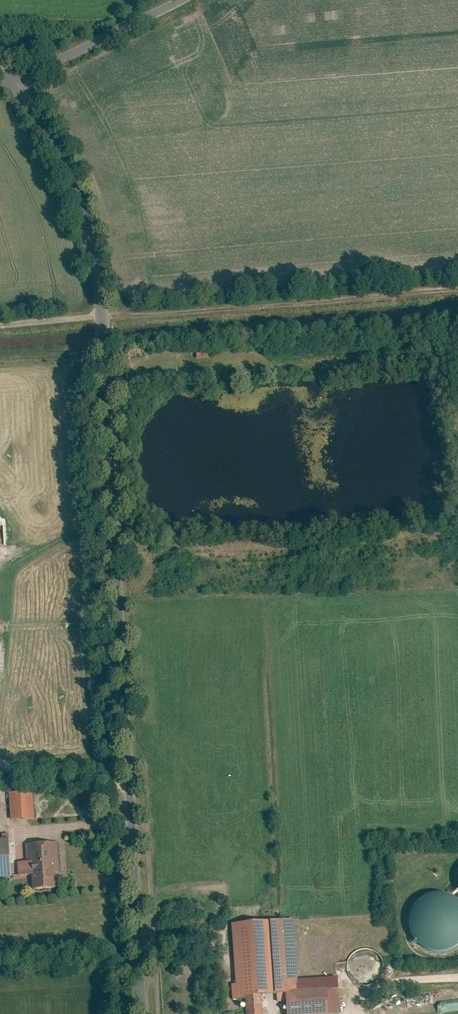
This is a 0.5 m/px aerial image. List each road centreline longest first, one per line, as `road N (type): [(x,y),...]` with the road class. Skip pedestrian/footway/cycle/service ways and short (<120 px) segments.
road 1 (residential): [(147,1013),(104,293),(51,146),(12,82)]
road 2 (residential): [(12,82),(180,0)]

